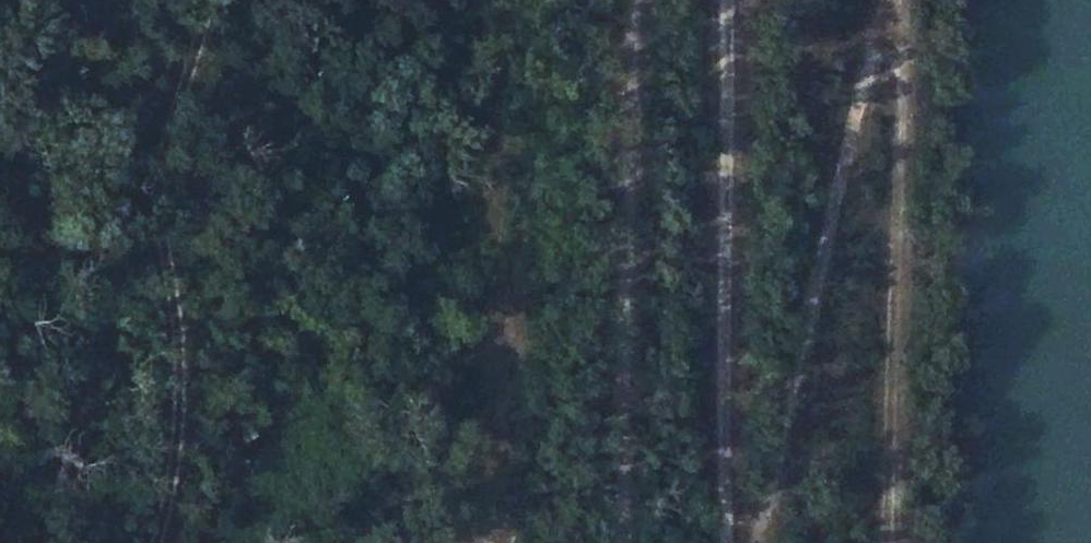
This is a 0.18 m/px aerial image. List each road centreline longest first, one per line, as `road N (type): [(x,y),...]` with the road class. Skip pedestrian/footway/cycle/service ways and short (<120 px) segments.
road 1 (track): [(150,542),(174,426),(170,321),(149,217),(157,129),(203,0)]
road 2 (track): [(616,542),(625,0)]
road 3 (track): [(722,0),(721,542)]
road 4 (track): [(763,542),(889,25)]

